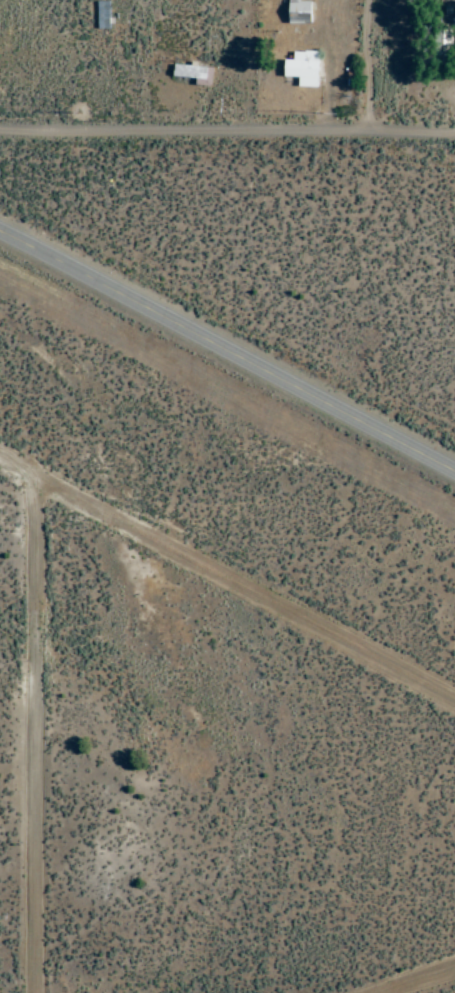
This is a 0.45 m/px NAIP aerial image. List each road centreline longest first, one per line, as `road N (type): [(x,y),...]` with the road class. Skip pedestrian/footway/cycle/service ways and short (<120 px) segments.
road 1 (residential): [(0,459),(454,703)]
road 2 (tertiary): [(454,471),(0,230)]
road 3 (residential): [(41,992),(42,484)]

